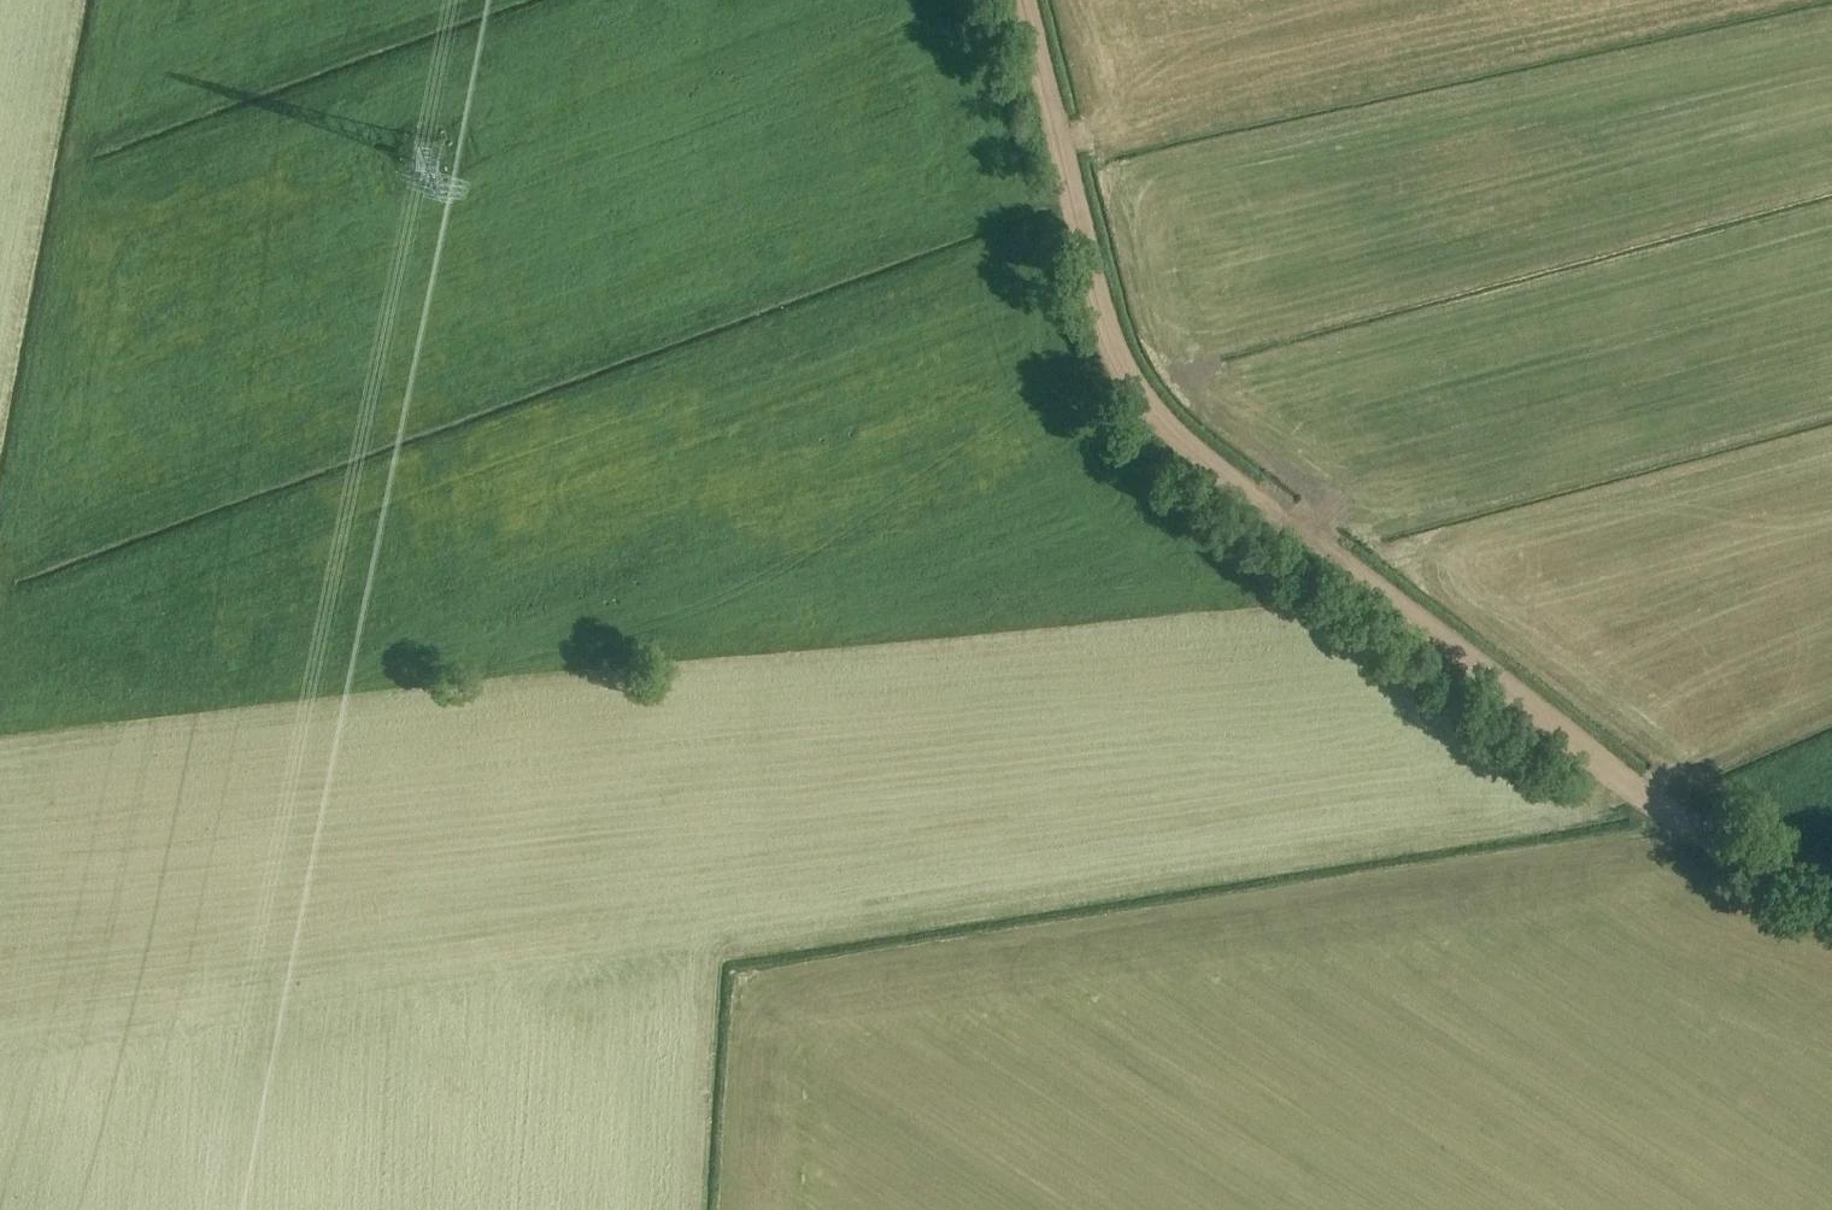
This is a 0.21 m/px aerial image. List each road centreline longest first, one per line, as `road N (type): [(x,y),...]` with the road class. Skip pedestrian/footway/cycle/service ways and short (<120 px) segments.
road 1 (track): [(1027,0),(1110,320),(1158,412),(1341,563),(1666,811),(1739,848),(1831,879)]

